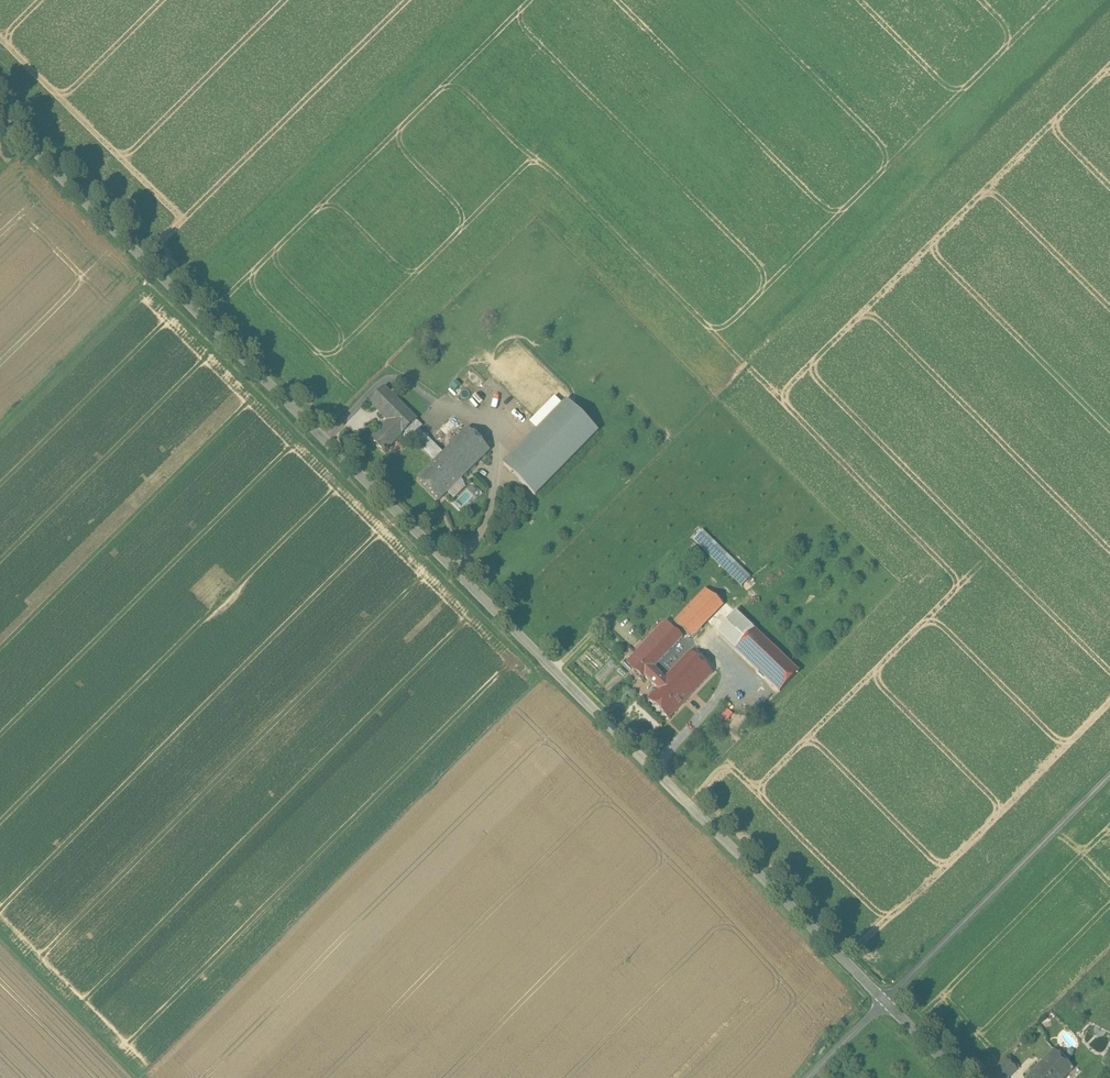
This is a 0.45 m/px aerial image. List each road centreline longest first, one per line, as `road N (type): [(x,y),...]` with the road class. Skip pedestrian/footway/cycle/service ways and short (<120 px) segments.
road 1 (tertiary): [(0,111),(965,1077)]
road 2 (track): [(808,1077),(1109,776)]

